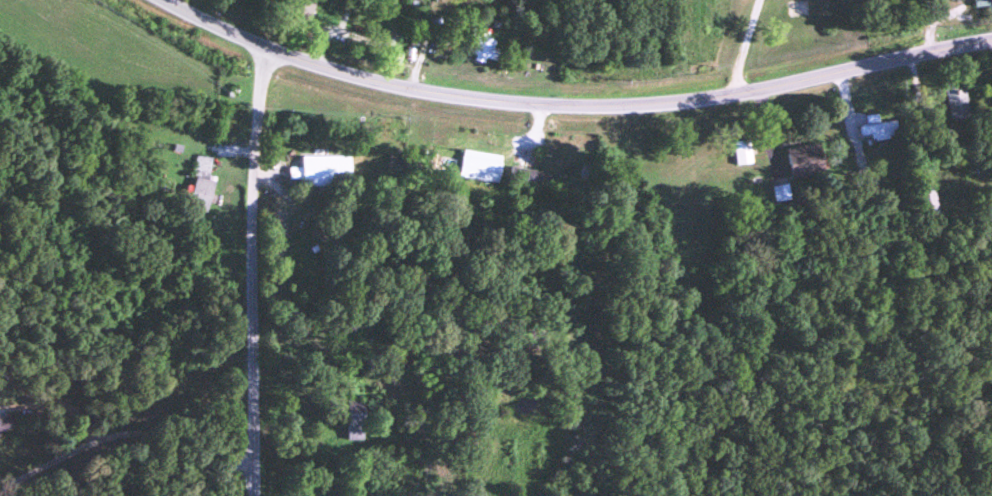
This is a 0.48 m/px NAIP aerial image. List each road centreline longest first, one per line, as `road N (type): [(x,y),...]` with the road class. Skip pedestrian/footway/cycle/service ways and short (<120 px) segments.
road 1 (secondary): [(991,41),(686,103),(539,106),(345,72),(267,48),(162,0)]
road 2 (residential): [(250,495),(248,254),(267,48)]

